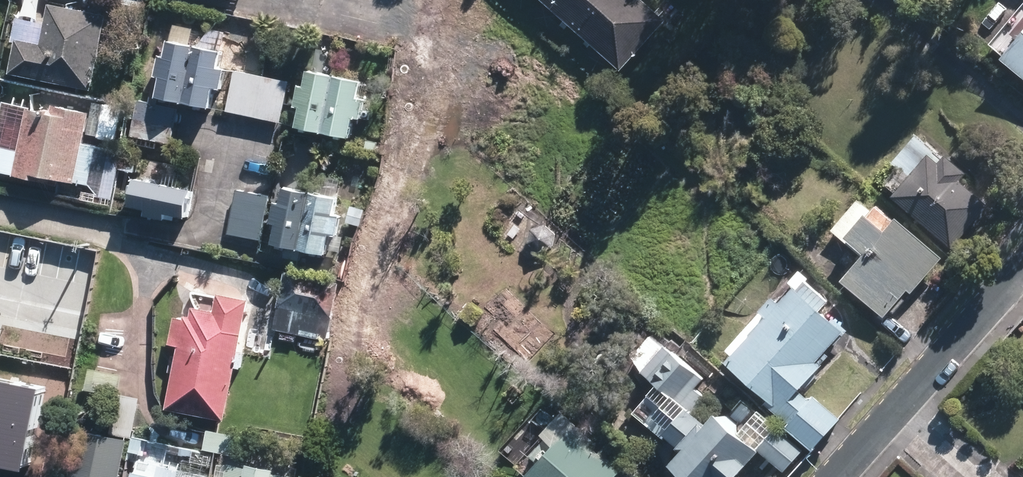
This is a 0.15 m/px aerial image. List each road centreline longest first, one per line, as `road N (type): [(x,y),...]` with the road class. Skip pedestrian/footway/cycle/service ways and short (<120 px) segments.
road 1 (residential): [(1022,266),(837,476)]

